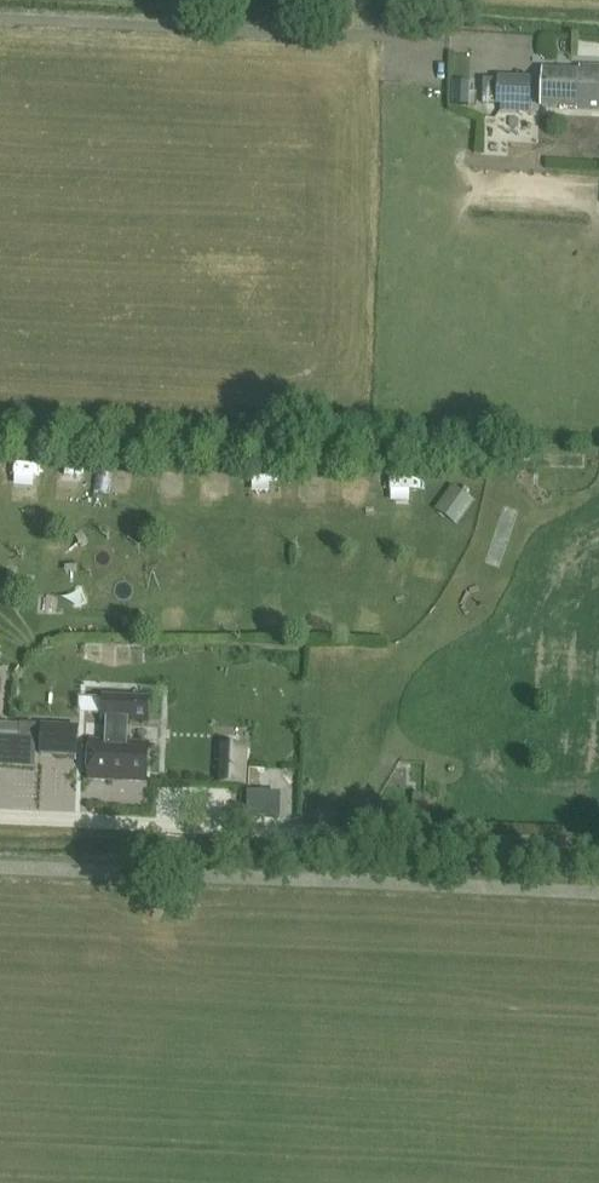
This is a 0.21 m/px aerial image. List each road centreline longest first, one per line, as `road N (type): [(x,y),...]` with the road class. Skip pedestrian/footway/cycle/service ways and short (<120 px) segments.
road 1 (track): [(598,845),(0,815)]
road 2 (track): [(0,863),(598,891)]
road 3 (track): [(495,40),(0,13)]

